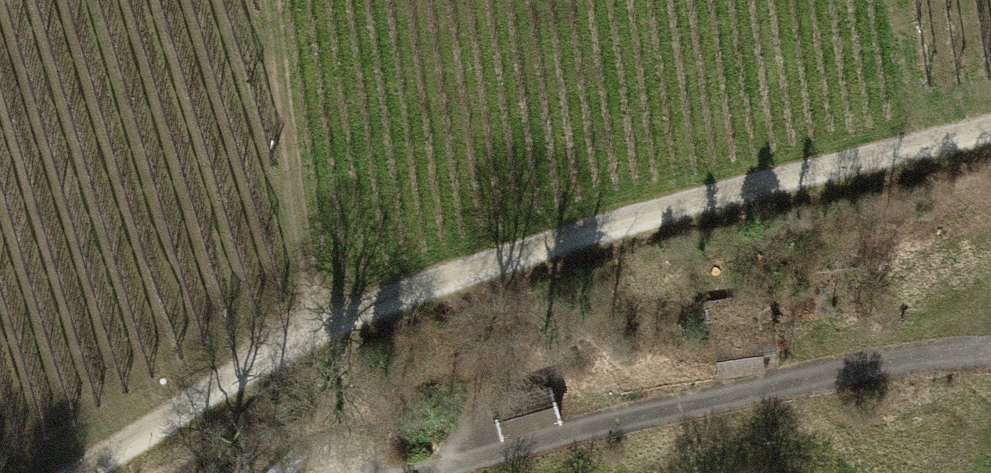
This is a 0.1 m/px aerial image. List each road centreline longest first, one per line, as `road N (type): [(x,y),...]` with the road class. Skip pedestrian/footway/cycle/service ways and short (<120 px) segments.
road 1 (track): [(85,472),(323,330),(471,273),(731,190),(990,129)]
road 2 (track): [(421,472),(877,366),(990,353)]

